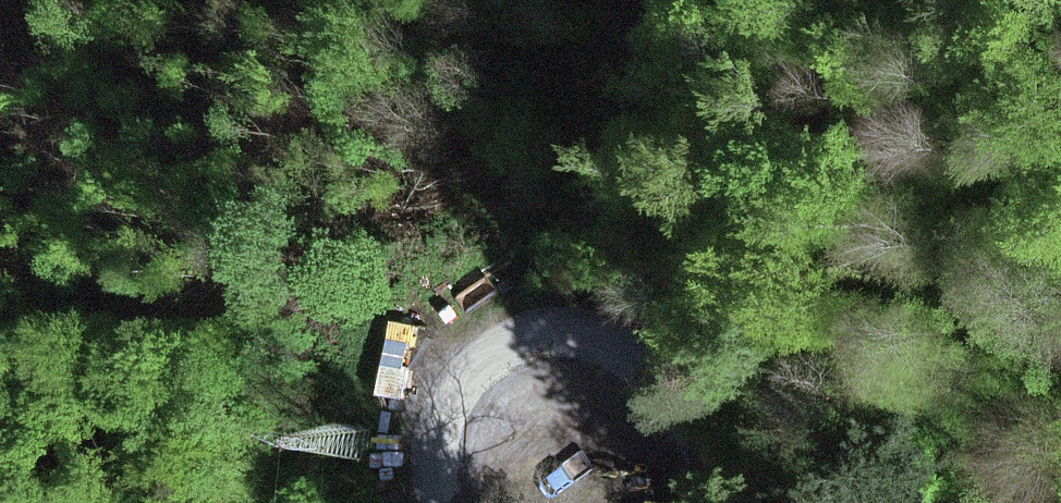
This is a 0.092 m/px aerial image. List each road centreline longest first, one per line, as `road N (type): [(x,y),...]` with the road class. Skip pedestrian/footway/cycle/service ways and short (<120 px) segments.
road 1 (unclassified): [(455,502),(450,398),(483,365),(541,345),(583,346),(625,362),(654,388),(673,502)]
road 2 (track): [(483,365),(505,273),(632,133),(693,0)]

